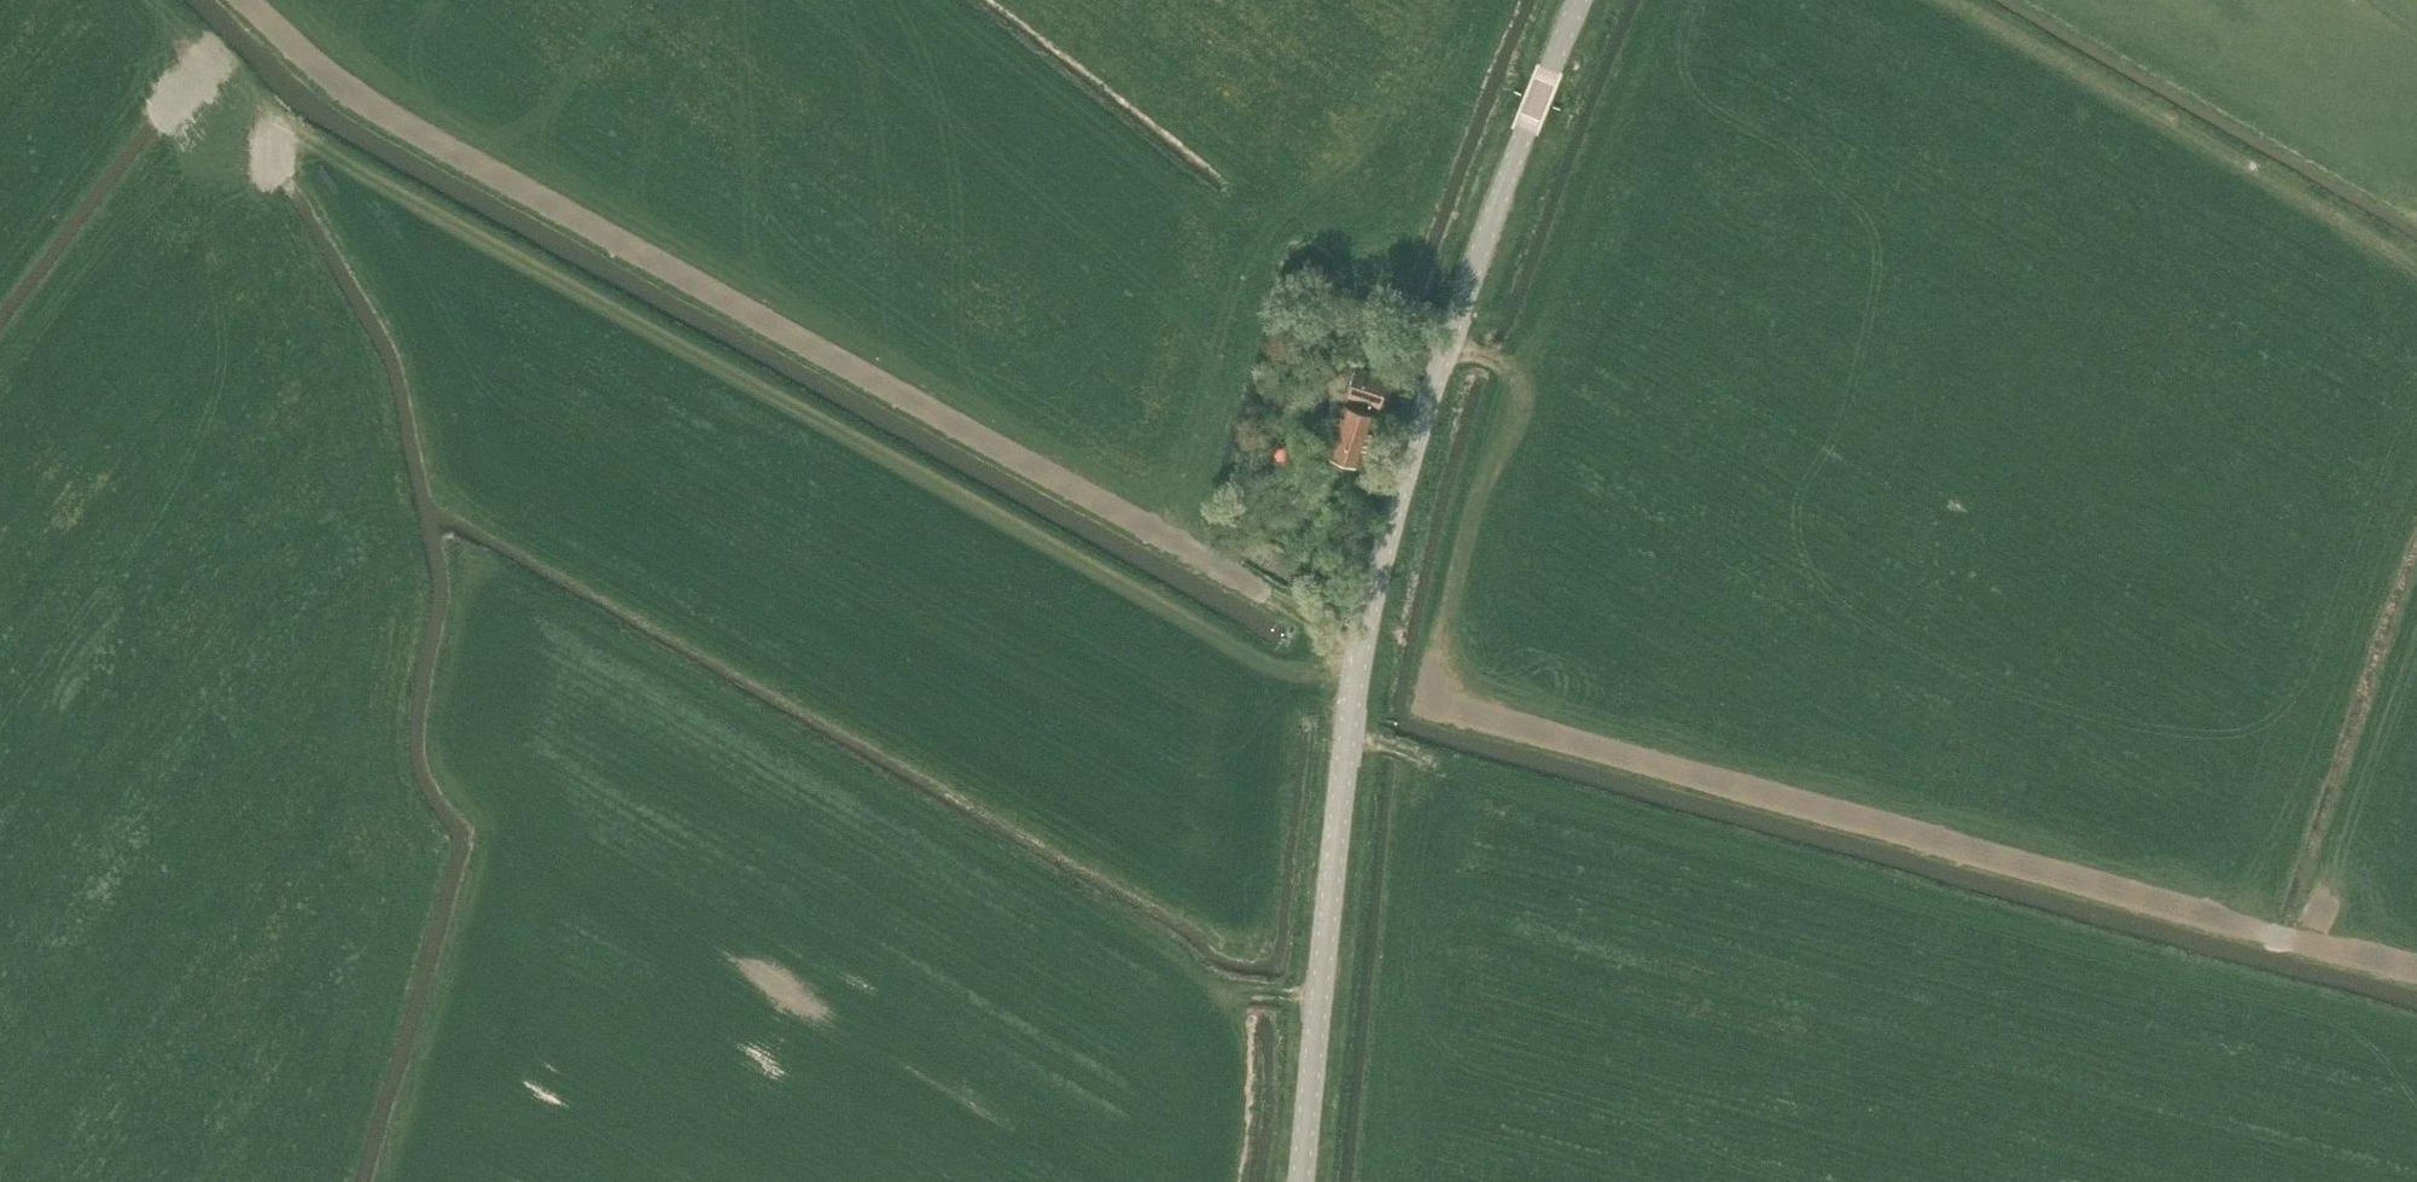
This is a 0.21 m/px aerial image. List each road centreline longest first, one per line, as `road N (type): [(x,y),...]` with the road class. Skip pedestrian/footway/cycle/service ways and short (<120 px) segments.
road 1 (tertiary): [(1303,1181),(1349,734),(1388,537),(1441,364),(1580,0)]
road 2 (track): [(2416,268),(1949,0)]

